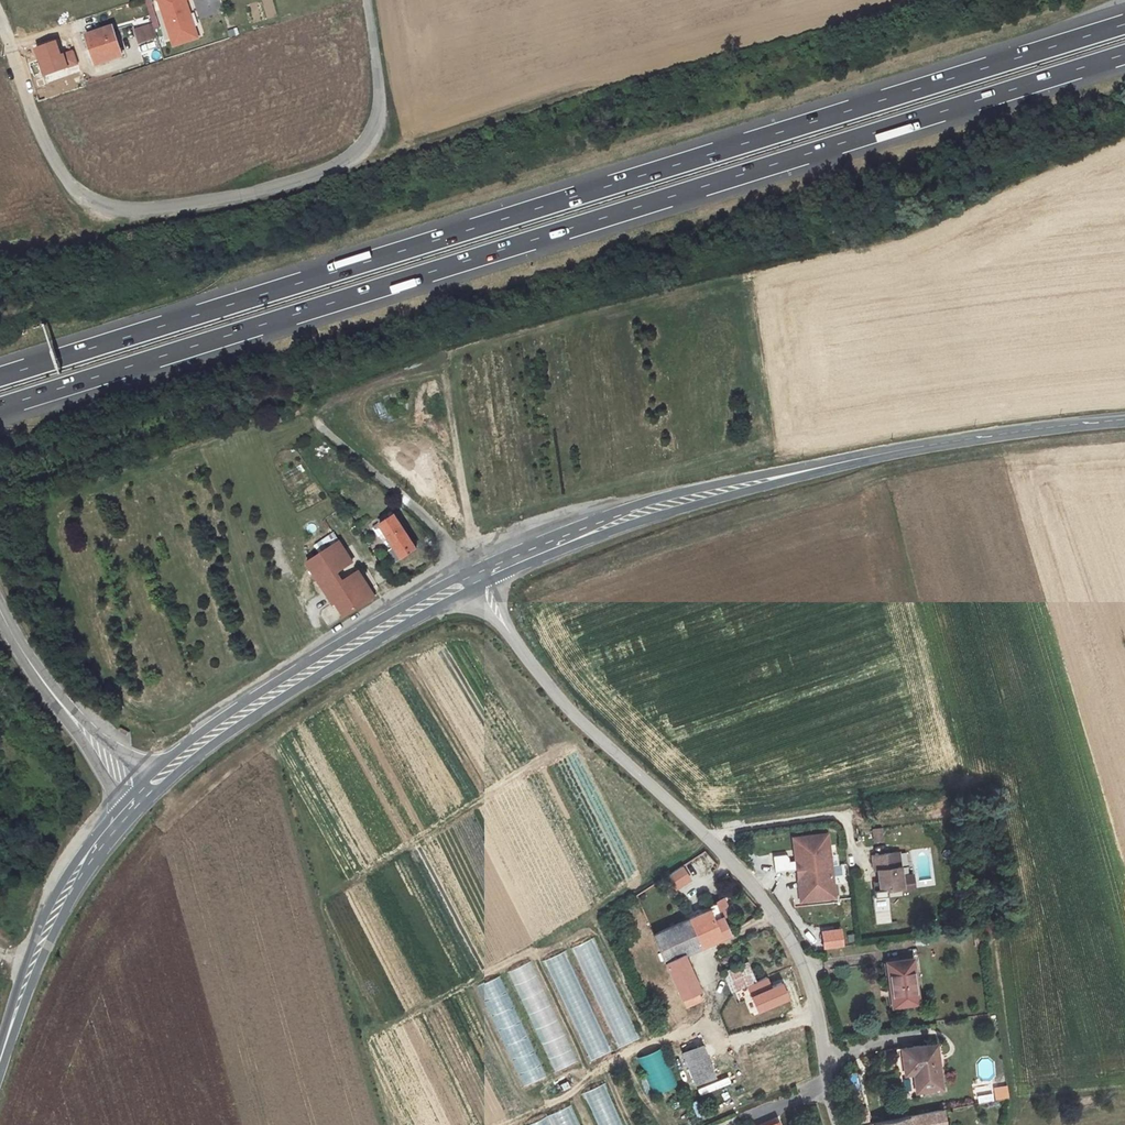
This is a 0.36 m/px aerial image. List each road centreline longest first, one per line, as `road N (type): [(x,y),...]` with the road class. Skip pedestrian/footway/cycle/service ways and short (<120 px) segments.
road 1 (motorway): [(1124,24),(0,376)]
road 2 (motorway): [(0,407),(1124,55)]
road 3 (unclassified): [(837,1124),(824,1096),(824,1029),(811,980),(778,918),(712,841),(566,707),(478,577)]
road 4 (tertiary): [(1124,422),(994,434),(812,468),(630,515),(478,577)]
road 5 (unclassified): [(0,19),(40,132),(67,178),(95,200),(127,208),(266,188),(354,156),(375,128),(381,96),(368,0)]
road 6 (tertiary): [(478,577),(220,729),(141,795)]
road 7 (tertiary): [(141,795),(71,882),(0,1060)]
road 8 (track): [(478,577),(438,527),(319,426),(317,413),(336,398)]
road 9 (tertiary): [(141,795),(55,697),(0,610)]
road 10 (track): [(712,841),(731,830),(836,814)]

